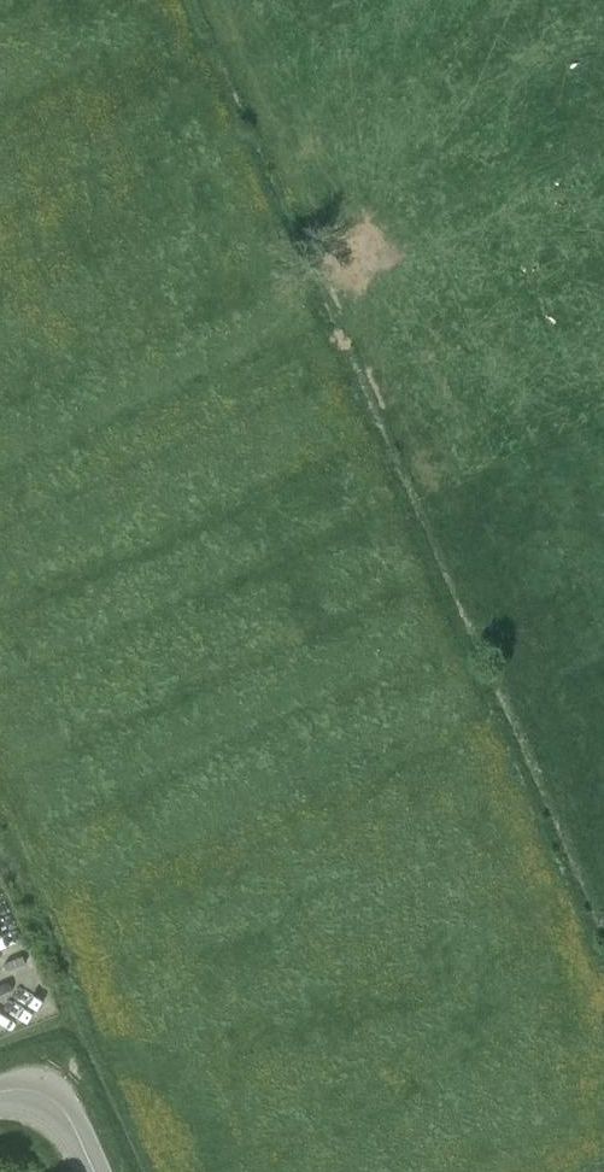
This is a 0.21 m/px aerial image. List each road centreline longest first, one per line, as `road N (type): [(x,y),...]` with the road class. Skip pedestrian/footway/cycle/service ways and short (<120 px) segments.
road 1 (unclassified): [(94,1171),(64,1102),(43,1089),(0,1090)]

